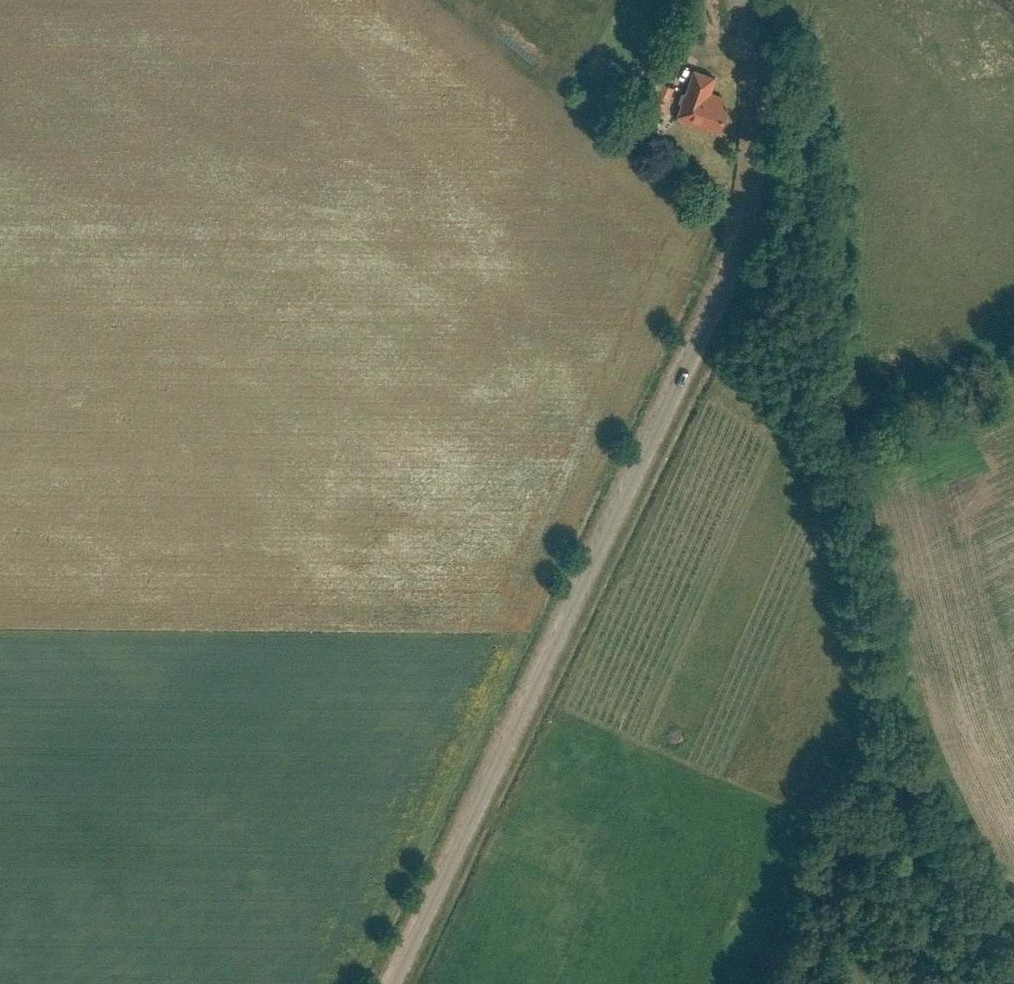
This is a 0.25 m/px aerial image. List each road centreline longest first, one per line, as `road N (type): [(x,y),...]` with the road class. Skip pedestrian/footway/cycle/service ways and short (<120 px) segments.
road 1 (unclassified): [(397,983),(733,274),(750,203),(752,56),(739,0)]

